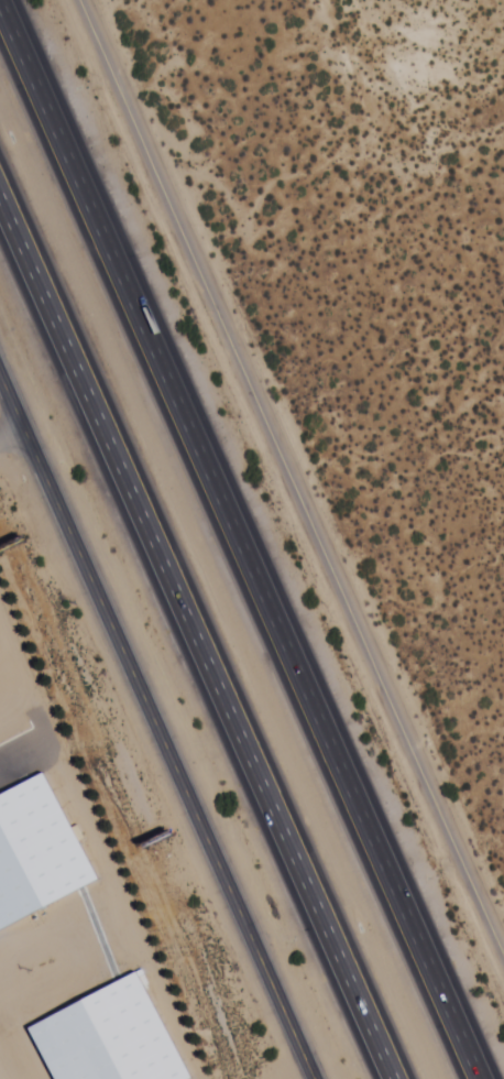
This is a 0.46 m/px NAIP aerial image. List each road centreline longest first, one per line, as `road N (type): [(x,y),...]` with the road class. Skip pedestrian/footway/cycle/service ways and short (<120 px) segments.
road 1 (motorway): [(481,1078),(0,1)]
road 2 (residential): [(83,0),(503,945)]
road 3 (motorway): [(0,196),(393,1078)]
road 4 (tertiary): [(317,1078),(0,365)]

